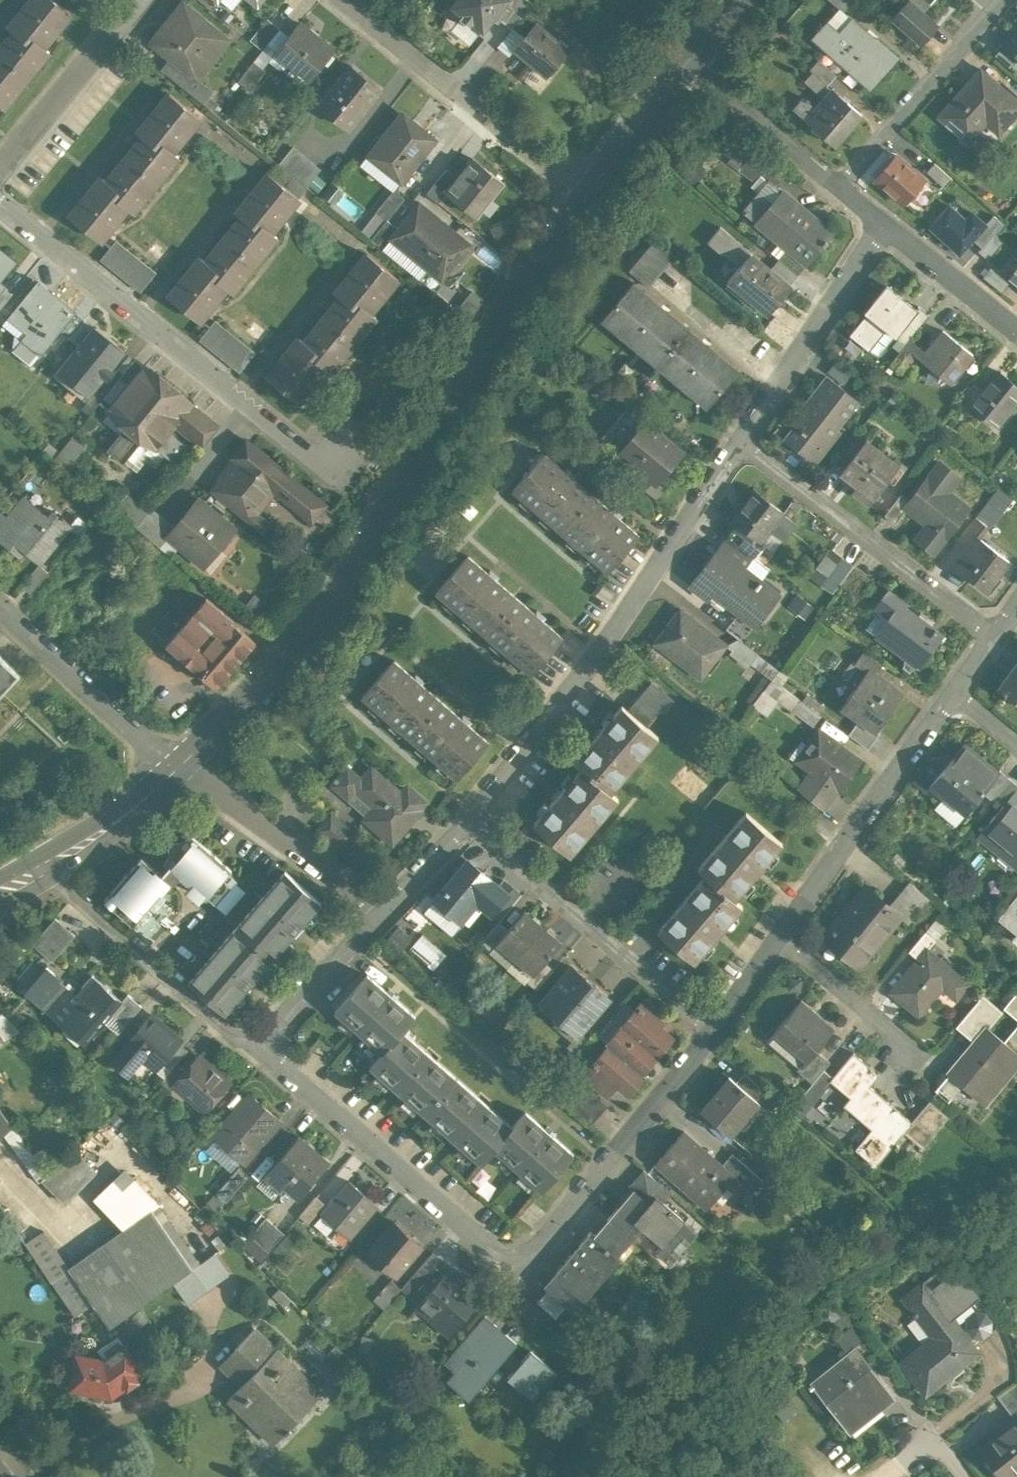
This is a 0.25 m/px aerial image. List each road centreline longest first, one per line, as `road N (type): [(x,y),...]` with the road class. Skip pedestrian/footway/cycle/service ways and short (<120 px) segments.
road 1 (residential): [(186,762),(311,629),(361,561),(590,192)]
road 2 (residential): [(469,817),(740,444)]
road 3 (residential): [(0,202),(351,480)]
road 4 (residential): [(512,1254),(473,1233),(257,1046)]
road 5 (residential): [(469,817),(716,1029)]
road 6 (residential): [(740,444),(995,635)]
road 7 (residential): [(590,192),(349,0)]
road 8 (residential): [(512,1254),(549,1232),(716,1029)]
road 9 (residential): [(779,939),(954,694)]
road 10 (residential): [(257,1046),(217,1024),(43,871)]
road 11 (residential): [(740,444),(882,225)]
road 12 (residential): [(835,189),(999,0)]
road 13 (residential): [(378,910),(186,762)]
road 14 (residential): [(175,773),(0,611)]
road 15 (residential): [(139,0),(0,171)]
road 16 (residential): [(686,65),(835,189)]
road 17 (residential): [(257,1046),(378,910)]
road 18 (residential): [(779,939),(913,1049)]
road 19 (residential): [(882,225),(1016,330)]
road 20 (residential): [(43,871),(175,773)]
road 21 (residential): [(590,192),(686,65)]
road 22 (residential): [(378,910),(469,817)]

